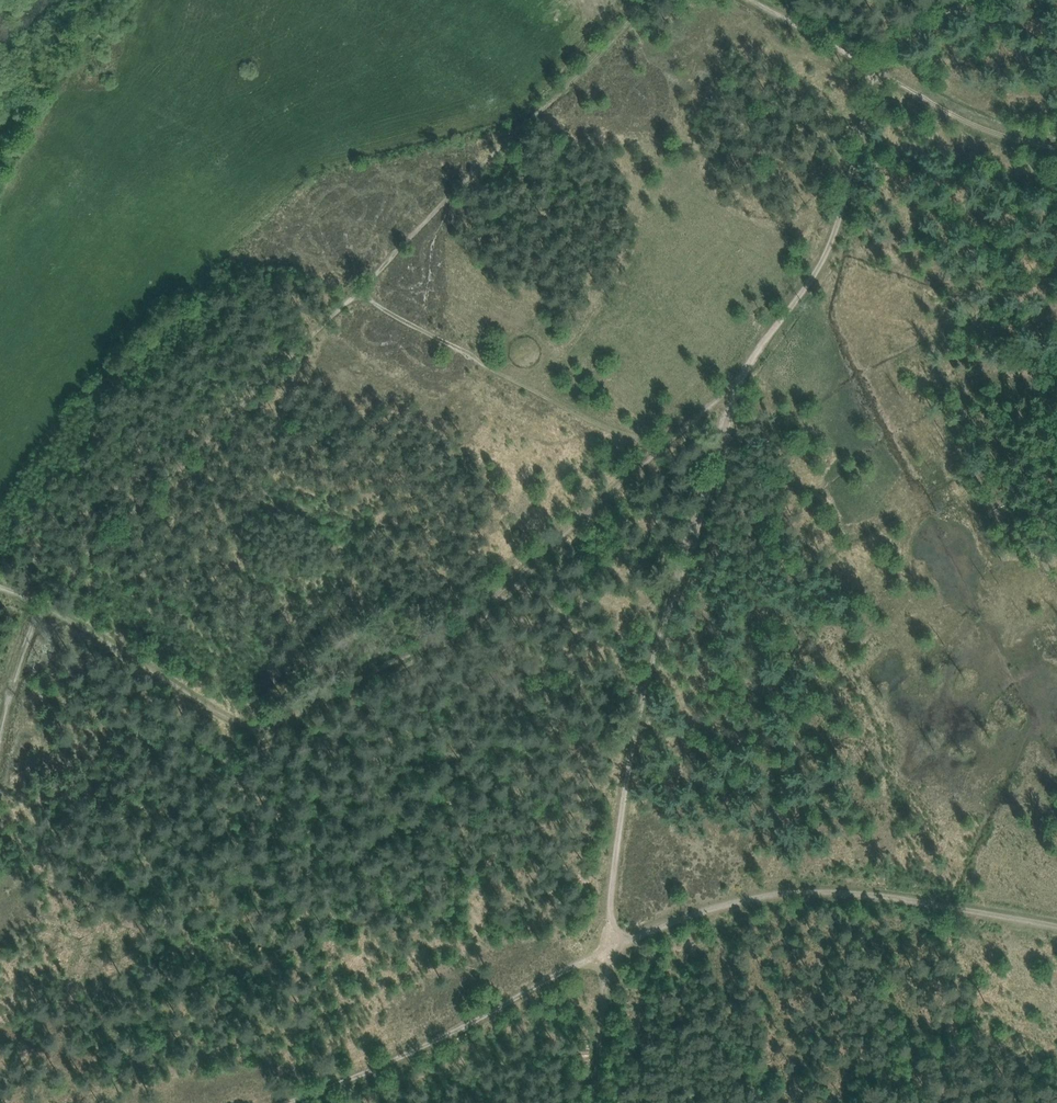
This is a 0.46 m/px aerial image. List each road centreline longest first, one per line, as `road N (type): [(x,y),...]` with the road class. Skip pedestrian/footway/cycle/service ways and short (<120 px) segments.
road 1 (track): [(44,603),(228,718),(264,728),(462,622),(744,367)]
road 2 (track): [(644,0),(566,88),(44,603)]
road 3 (track): [(603,953),(618,842),(744,367)]
road 4 (track): [(1056,927),(889,897),(798,891),(684,918),(603,953)]
road 5 (track): [(293,1102),(603,953)]
road 6 (track): [(352,295),(655,450)]
road 7 (track): [(744,367),(846,211),(880,68)]
road 8 (track): [(880,68),(961,116),(1056,147)]
road 9 (track): [(0,748),(44,603)]
road 10 (track): [(603,953),(594,1102)]
road 11 (track): [(880,68),(752,0)]

